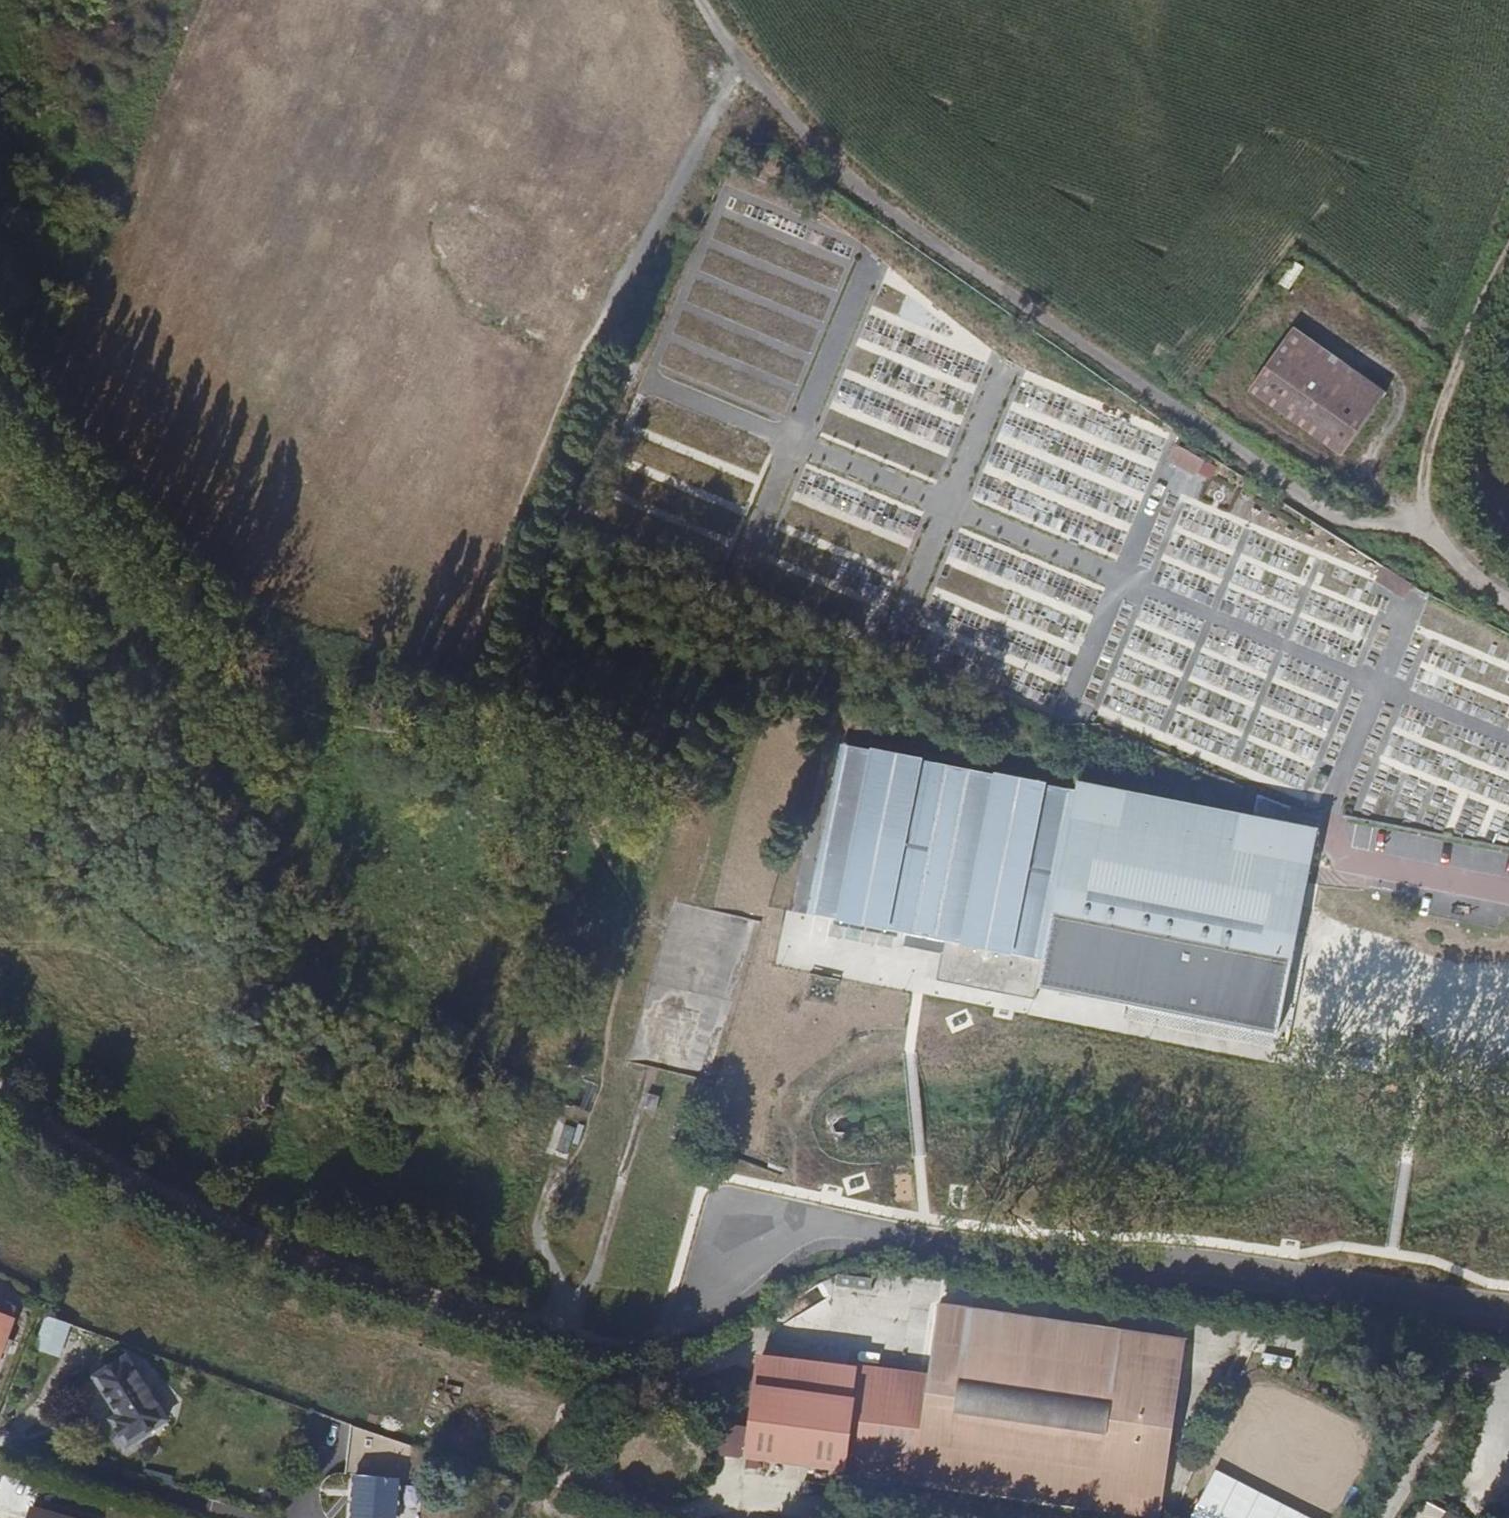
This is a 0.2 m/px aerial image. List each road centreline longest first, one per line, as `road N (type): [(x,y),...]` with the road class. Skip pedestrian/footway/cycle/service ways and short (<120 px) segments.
road 1 (track): [(712,0),(804,139),(920,234),(1307,503),(1508,593)]
road 2 (track): [(1508,242),(1401,541)]

